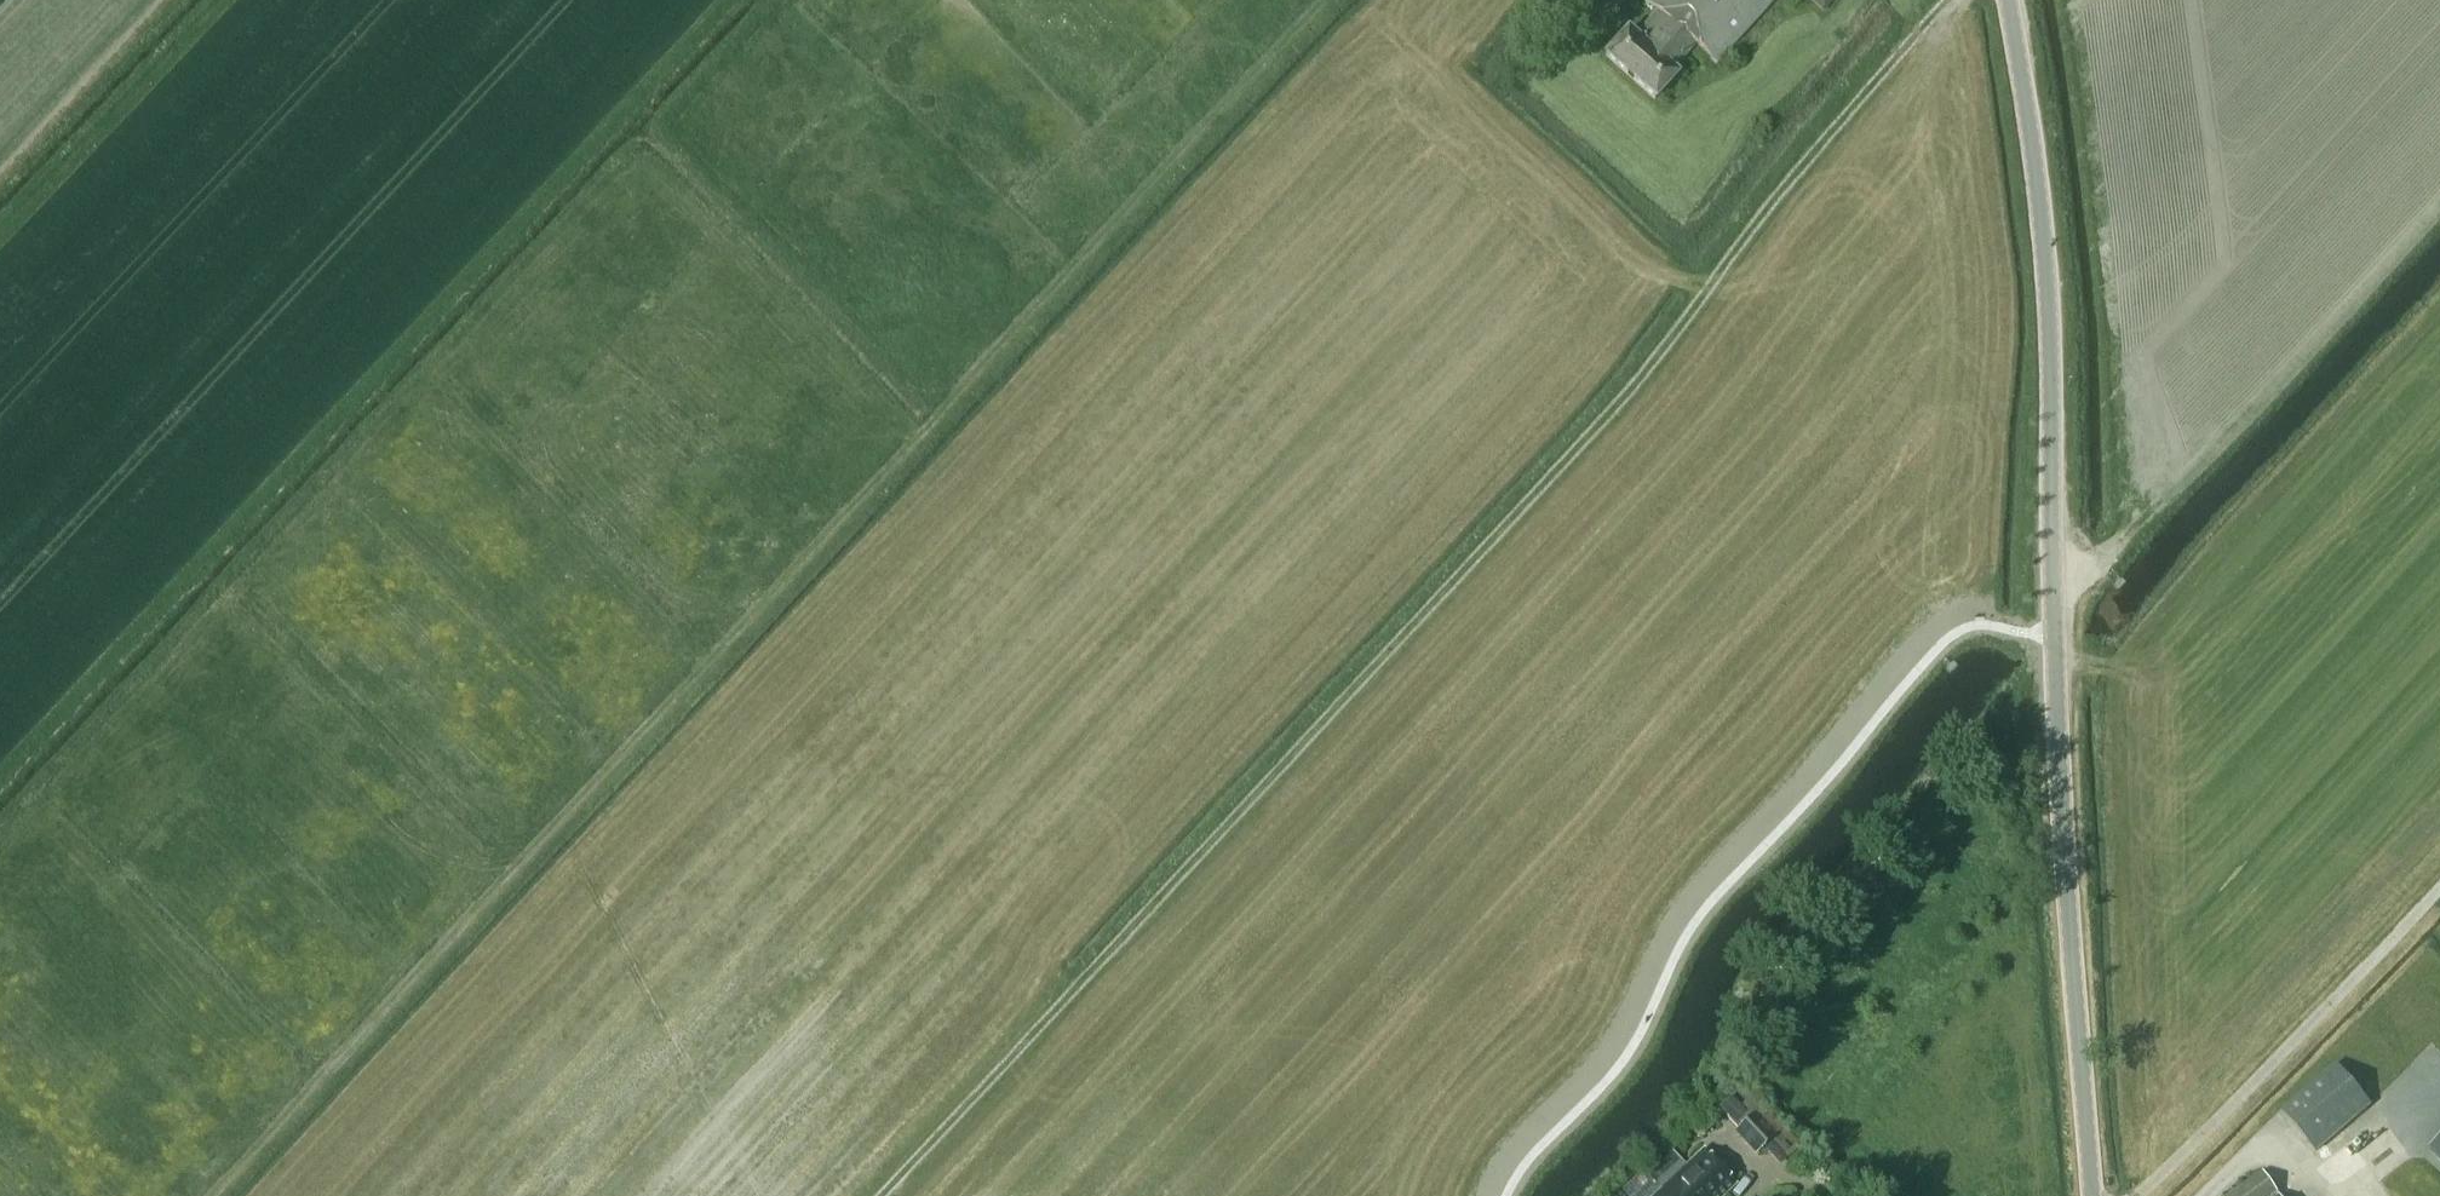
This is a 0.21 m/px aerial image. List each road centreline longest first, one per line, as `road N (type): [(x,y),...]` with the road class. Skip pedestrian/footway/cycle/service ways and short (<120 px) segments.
road 1 (tertiary): [(2093,1195),(2053,632),(2046,227),(2009,0)]

